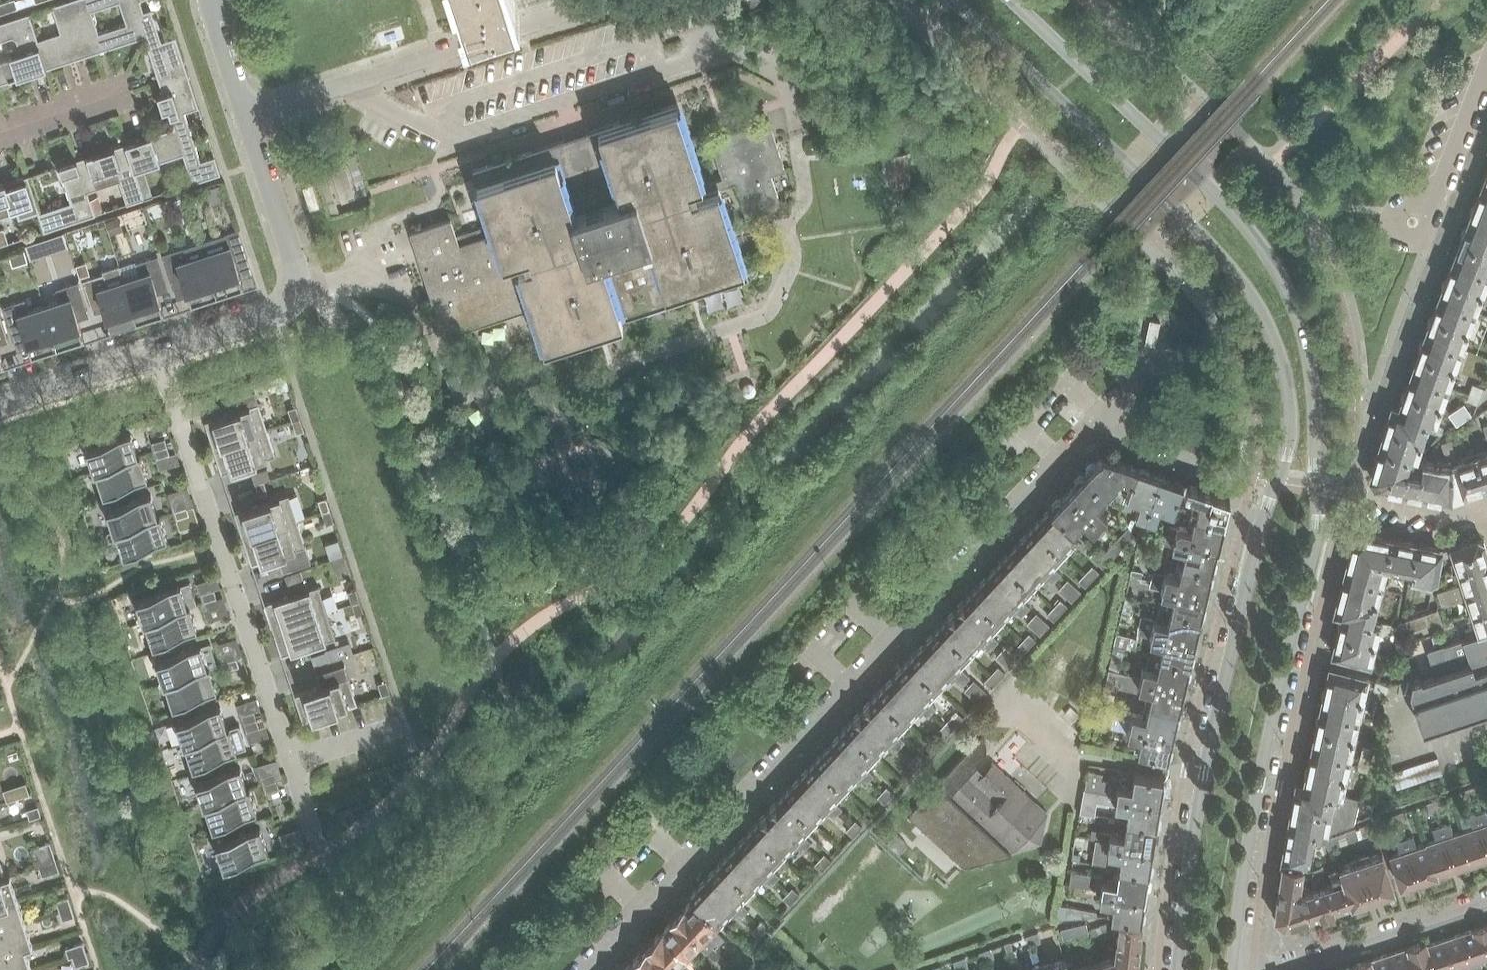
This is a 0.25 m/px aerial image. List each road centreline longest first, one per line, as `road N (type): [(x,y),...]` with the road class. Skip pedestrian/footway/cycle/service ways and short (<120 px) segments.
road 1 (tertiary): [(956,0),(1224,260),(1258,305),(1279,356),(1288,411),(1283,461),(1264,511),(1204,775),(1178,969)]
road 2 (tertiary): [(1233,969),(1250,835),(1316,525),(1305,355),(1286,294),(1239,222),(1010,0)]
road 3 (residential): [(586,969),(869,678),(1093,419)]
road 4 (residential): [(163,355),(313,827)]
road 5 (residential): [(245,115),(614,0)]
road 6 (residential): [(245,115),(296,268),(295,295),(278,315),(163,355)]
road 7 (residential): [(1486,900),(1277,969)]
road 8 (residential): [(1093,419),(1140,367),(1171,365),(1193,389),(1184,453)]
road 9 (residential): [(163,355),(0,407)]
road 10 (residential): [(1432,198),(1486,57)]
road 11 (residential): [(131,91),(0,133)]
road 12 (residential): [(209,0),(245,115)]

